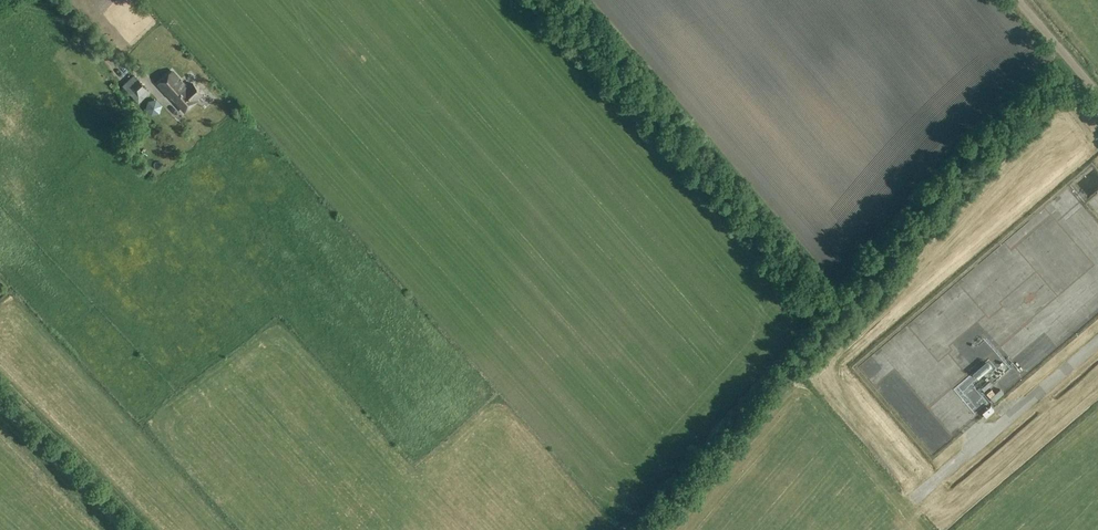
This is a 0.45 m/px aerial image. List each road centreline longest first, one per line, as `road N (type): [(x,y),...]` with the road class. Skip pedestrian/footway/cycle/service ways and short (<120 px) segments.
road 1 (unclassified): [(0,405),(126,529)]
road 2 (unclassified): [(1097,94),(1018,0)]

